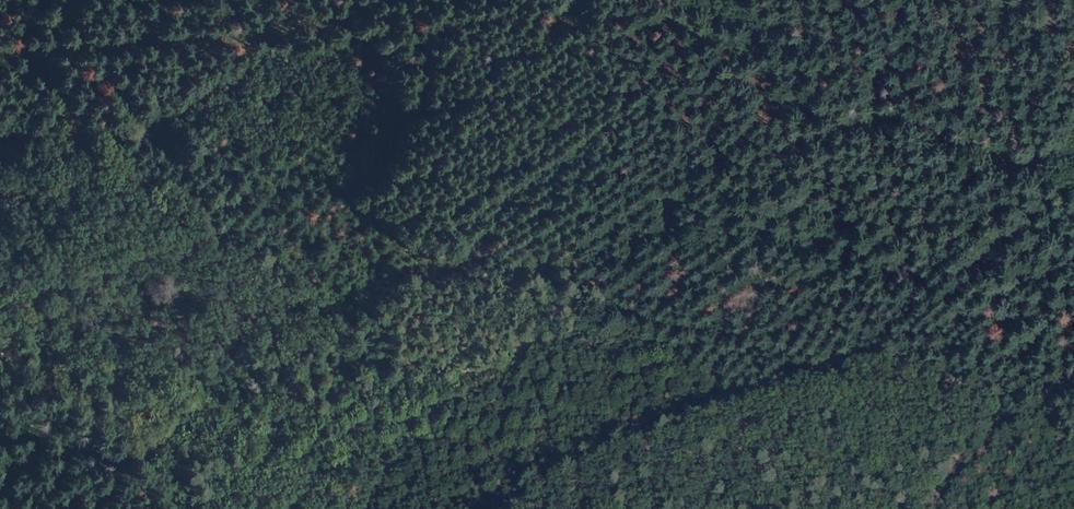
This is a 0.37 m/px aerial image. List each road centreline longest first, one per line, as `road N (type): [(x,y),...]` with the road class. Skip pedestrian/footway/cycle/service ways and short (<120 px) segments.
road 1 (track): [(0,134),(72,124),(348,196),(499,254),(584,273),(628,304),(744,331),(779,327),(811,308),(850,243),(889,208),(1017,156)]
road 2 (track): [(953,0),(961,48),(1017,156),(1073,229)]
road 3 (track): [(0,352),(87,410),(187,508)]

